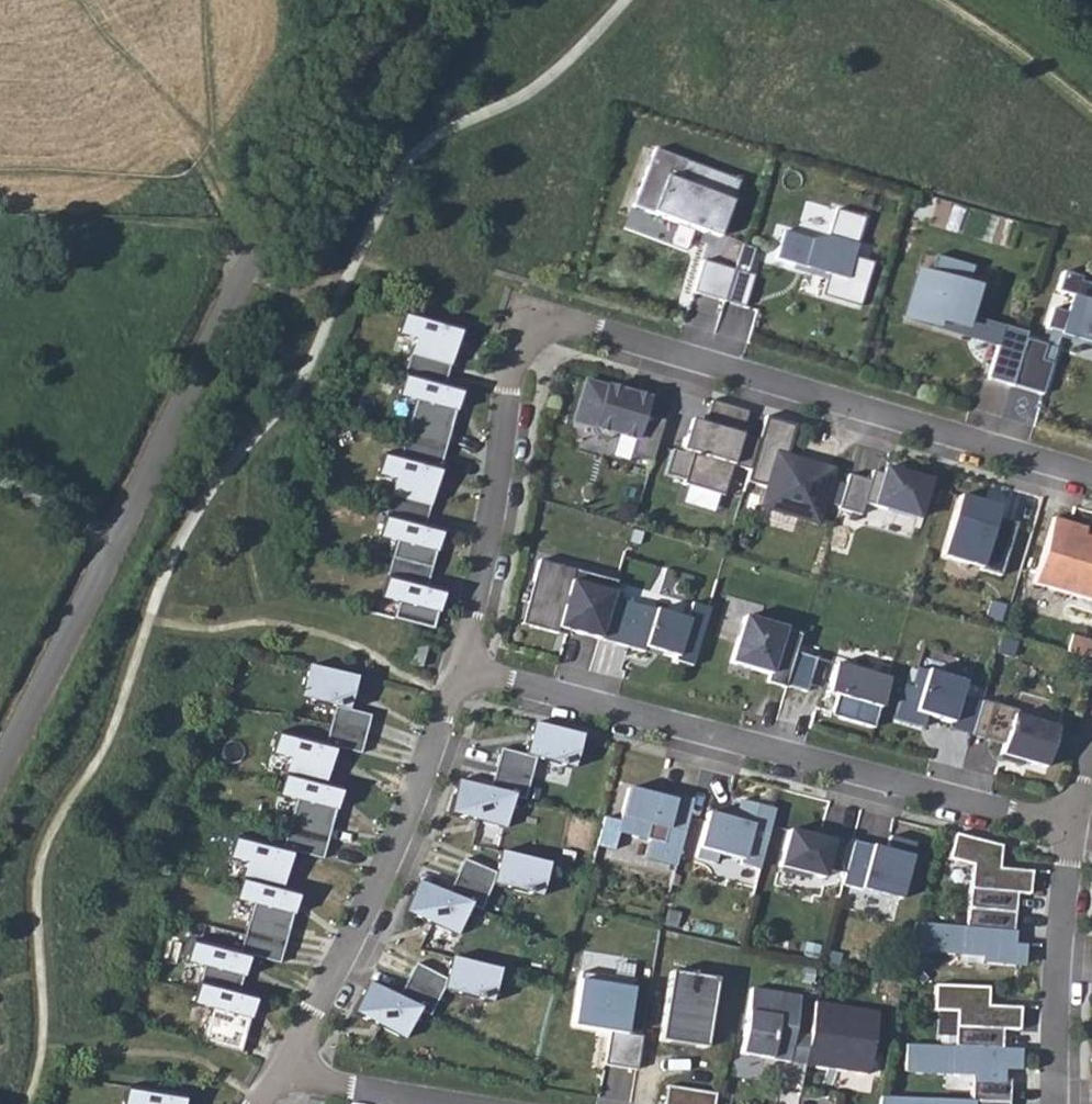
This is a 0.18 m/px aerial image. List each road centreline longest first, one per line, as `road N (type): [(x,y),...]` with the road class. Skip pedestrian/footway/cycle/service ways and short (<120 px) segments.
road 1 (residential): [(471,672),(473,614),(521,342),(535,325),(566,319),(600,326),(1091,483)]
road 2 (unclassified): [(469,0),(244,271),(118,553),(0,782)]
road 3 (residential): [(471,672),(1065,826)]
road 4 (residential): [(279,1086),(368,908),(445,710),(471,672)]
road 5 (residential): [(1065,826),(1056,1103)]
road 6 (residential): [(399,1103),(279,1086)]

